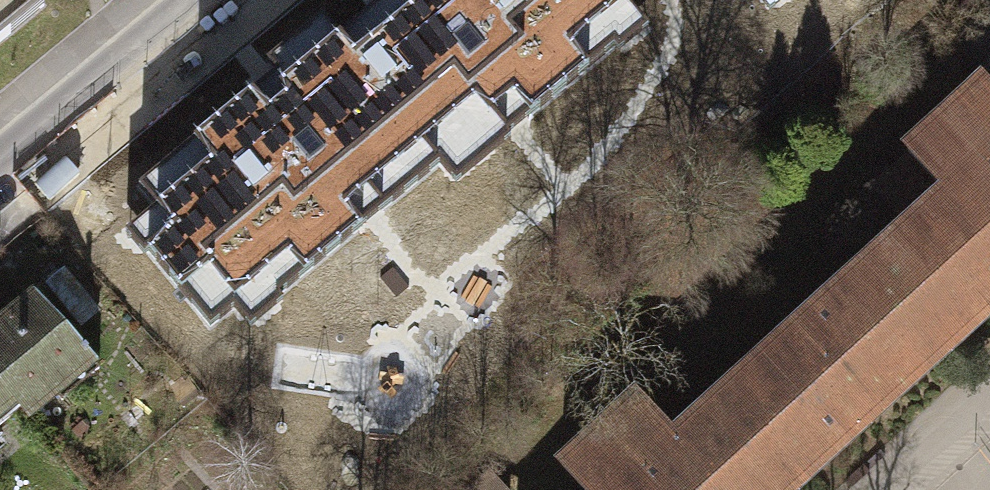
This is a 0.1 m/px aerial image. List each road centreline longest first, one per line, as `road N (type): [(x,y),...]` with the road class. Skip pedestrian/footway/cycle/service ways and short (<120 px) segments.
road 1 (residential): [(0,177),(213,0)]

